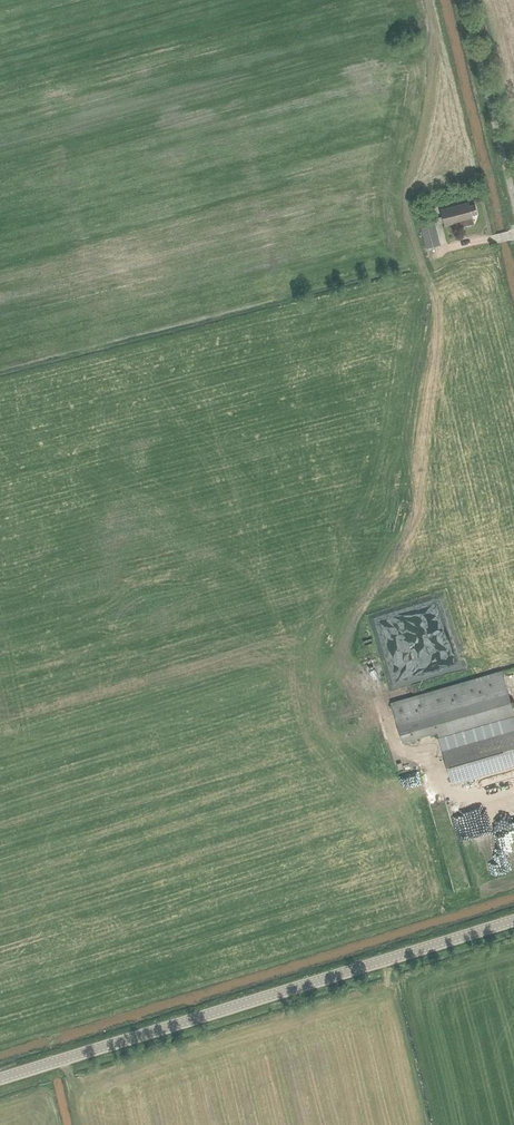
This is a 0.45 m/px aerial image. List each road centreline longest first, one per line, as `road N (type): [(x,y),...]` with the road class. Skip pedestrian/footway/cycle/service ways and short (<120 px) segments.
road 1 (tertiary): [(0,1079),(513,920)]
road 2 (unclassified): [(513,206),(463,0)]

